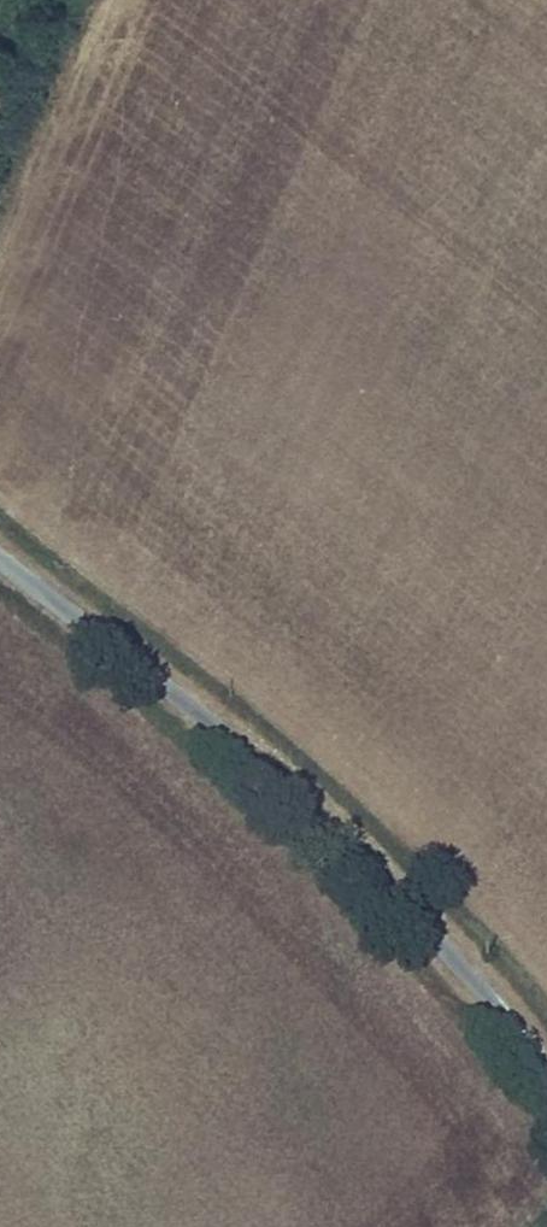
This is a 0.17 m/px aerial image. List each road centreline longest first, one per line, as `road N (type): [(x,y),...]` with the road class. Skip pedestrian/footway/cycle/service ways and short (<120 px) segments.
road 1 (unclassified): [(0,558),(214,722),(334,830),(484,985),(546,1068)]

